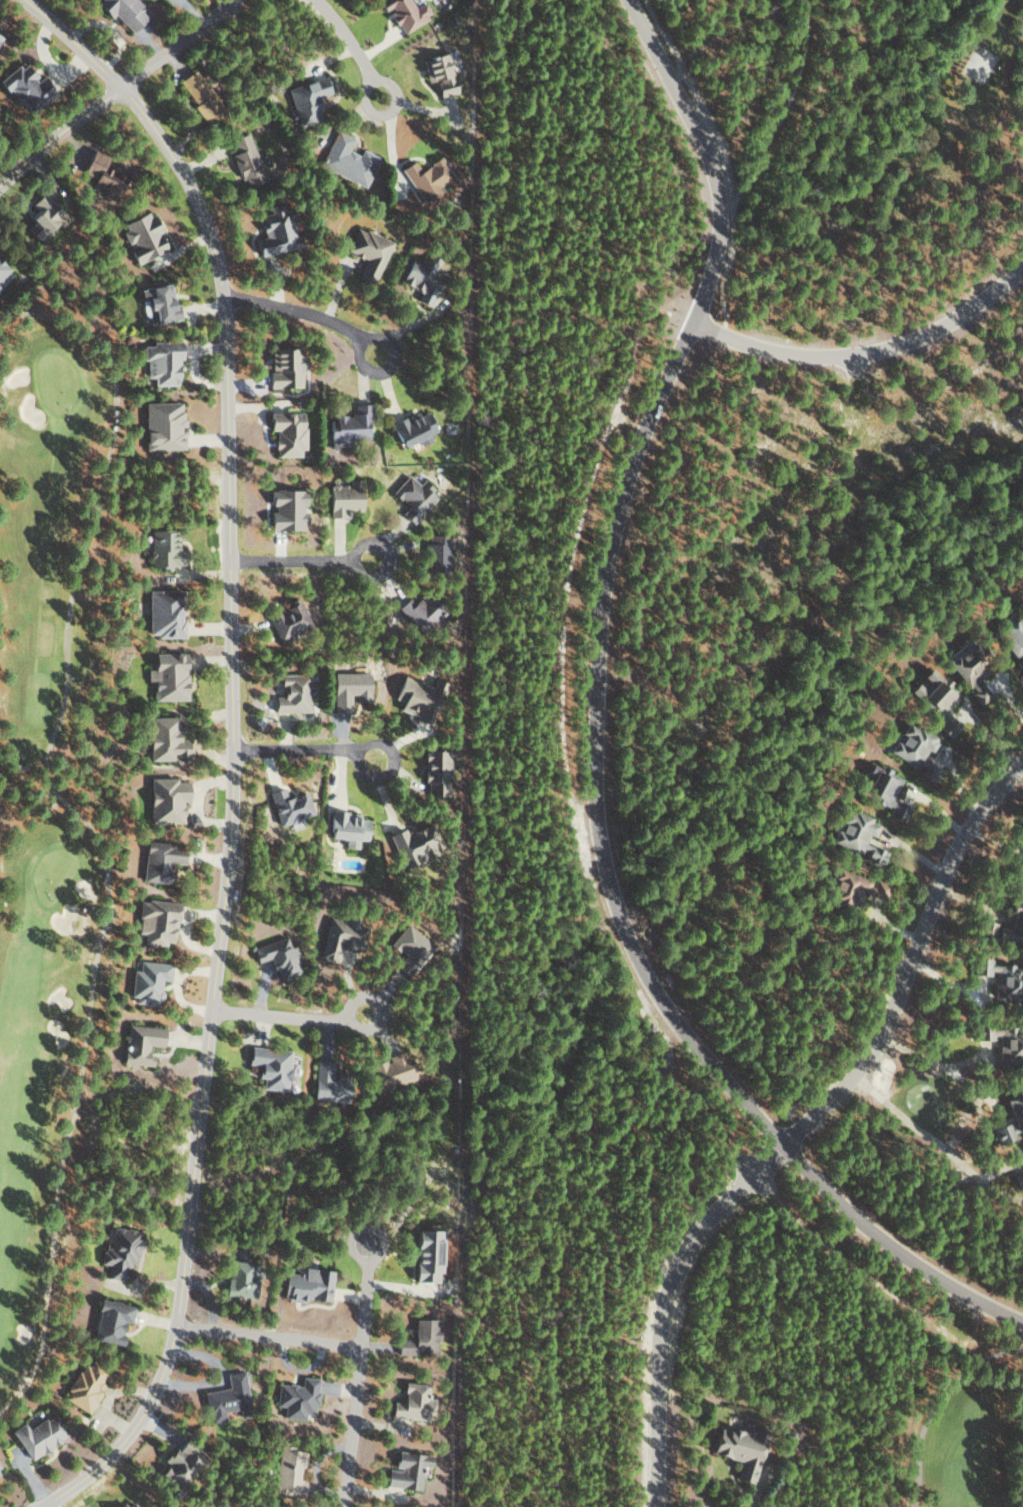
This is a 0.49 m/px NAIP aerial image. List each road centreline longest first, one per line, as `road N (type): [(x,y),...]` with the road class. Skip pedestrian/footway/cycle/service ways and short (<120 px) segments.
road 1 (residential): [(19,0),(151,123),(201,212),(219,296),(228,564),(232,801),(176,1328),(131,1432),(47,1506)]
road 2 (residential): [(1022,1323),(920,1272),(824,1193),(686,1051),(618,934),(588,792),(604,558),(635,436),(704,281),(715,235),(700,152),(627,0)]
road 3 (residential): [(1022,767),(981,807),(950,854),(849,1078),(777,1145)]
road 4 (residential): [(777,1145),(713,1208),(663,1290),(652,1326),(651,1506)]
road 5 (residential): [(1022,267),(936,329),(847,354),(750,346),(685,320)]
road 6 (residential): [(0,189),(237,0)]
road 7 (residential): [(344,1506),(368,1262)]
road 8 (residential): [(176,1328),(360,1348)]
road 9 (residential): [(228,564),(396,565)]
road 10 (residential): [(231,755),(393,758)]
road 11 (residential): [(219,296),(302,312),(359,339)]
road 12 (residential): [(212,1015),(350,1024)]
road 13 (residential): [(383,370),(386,343),(374,335),(359,339),(355,366),(368,374),(383,370)]

